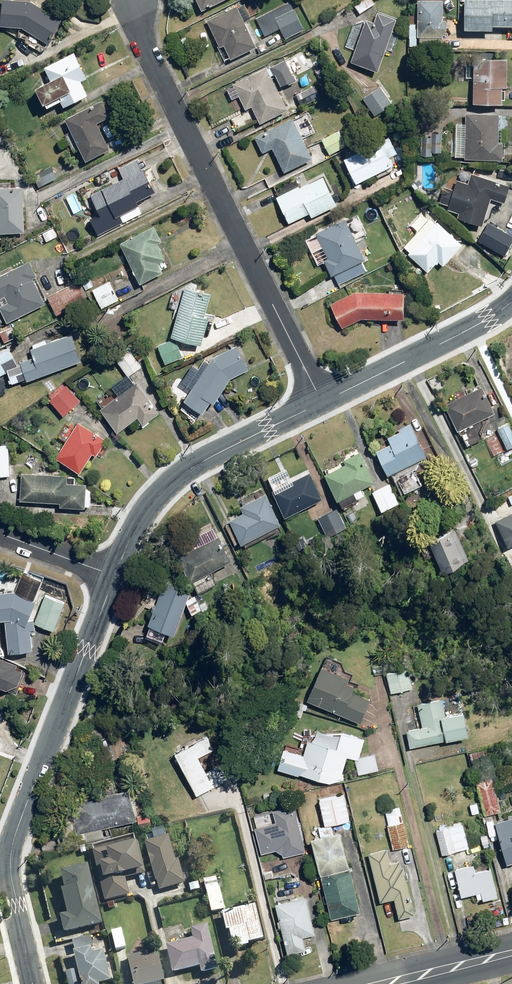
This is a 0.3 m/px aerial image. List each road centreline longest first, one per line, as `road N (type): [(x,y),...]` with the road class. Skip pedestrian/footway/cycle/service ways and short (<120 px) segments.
road 1 (residential): [(321,402),(138,30),(136,0)]
road 2 (residential): [(32,983),(11,851),(115,576)]
road 3 (residential): [(115,576),(158,495),(192,465),(321,402)]
road 4 (residential): [(321,402),(511,302)]
road 5 (secondary): [(511,953),(387,983)]
road 6 (residential): [(115,576),(0,533)]

